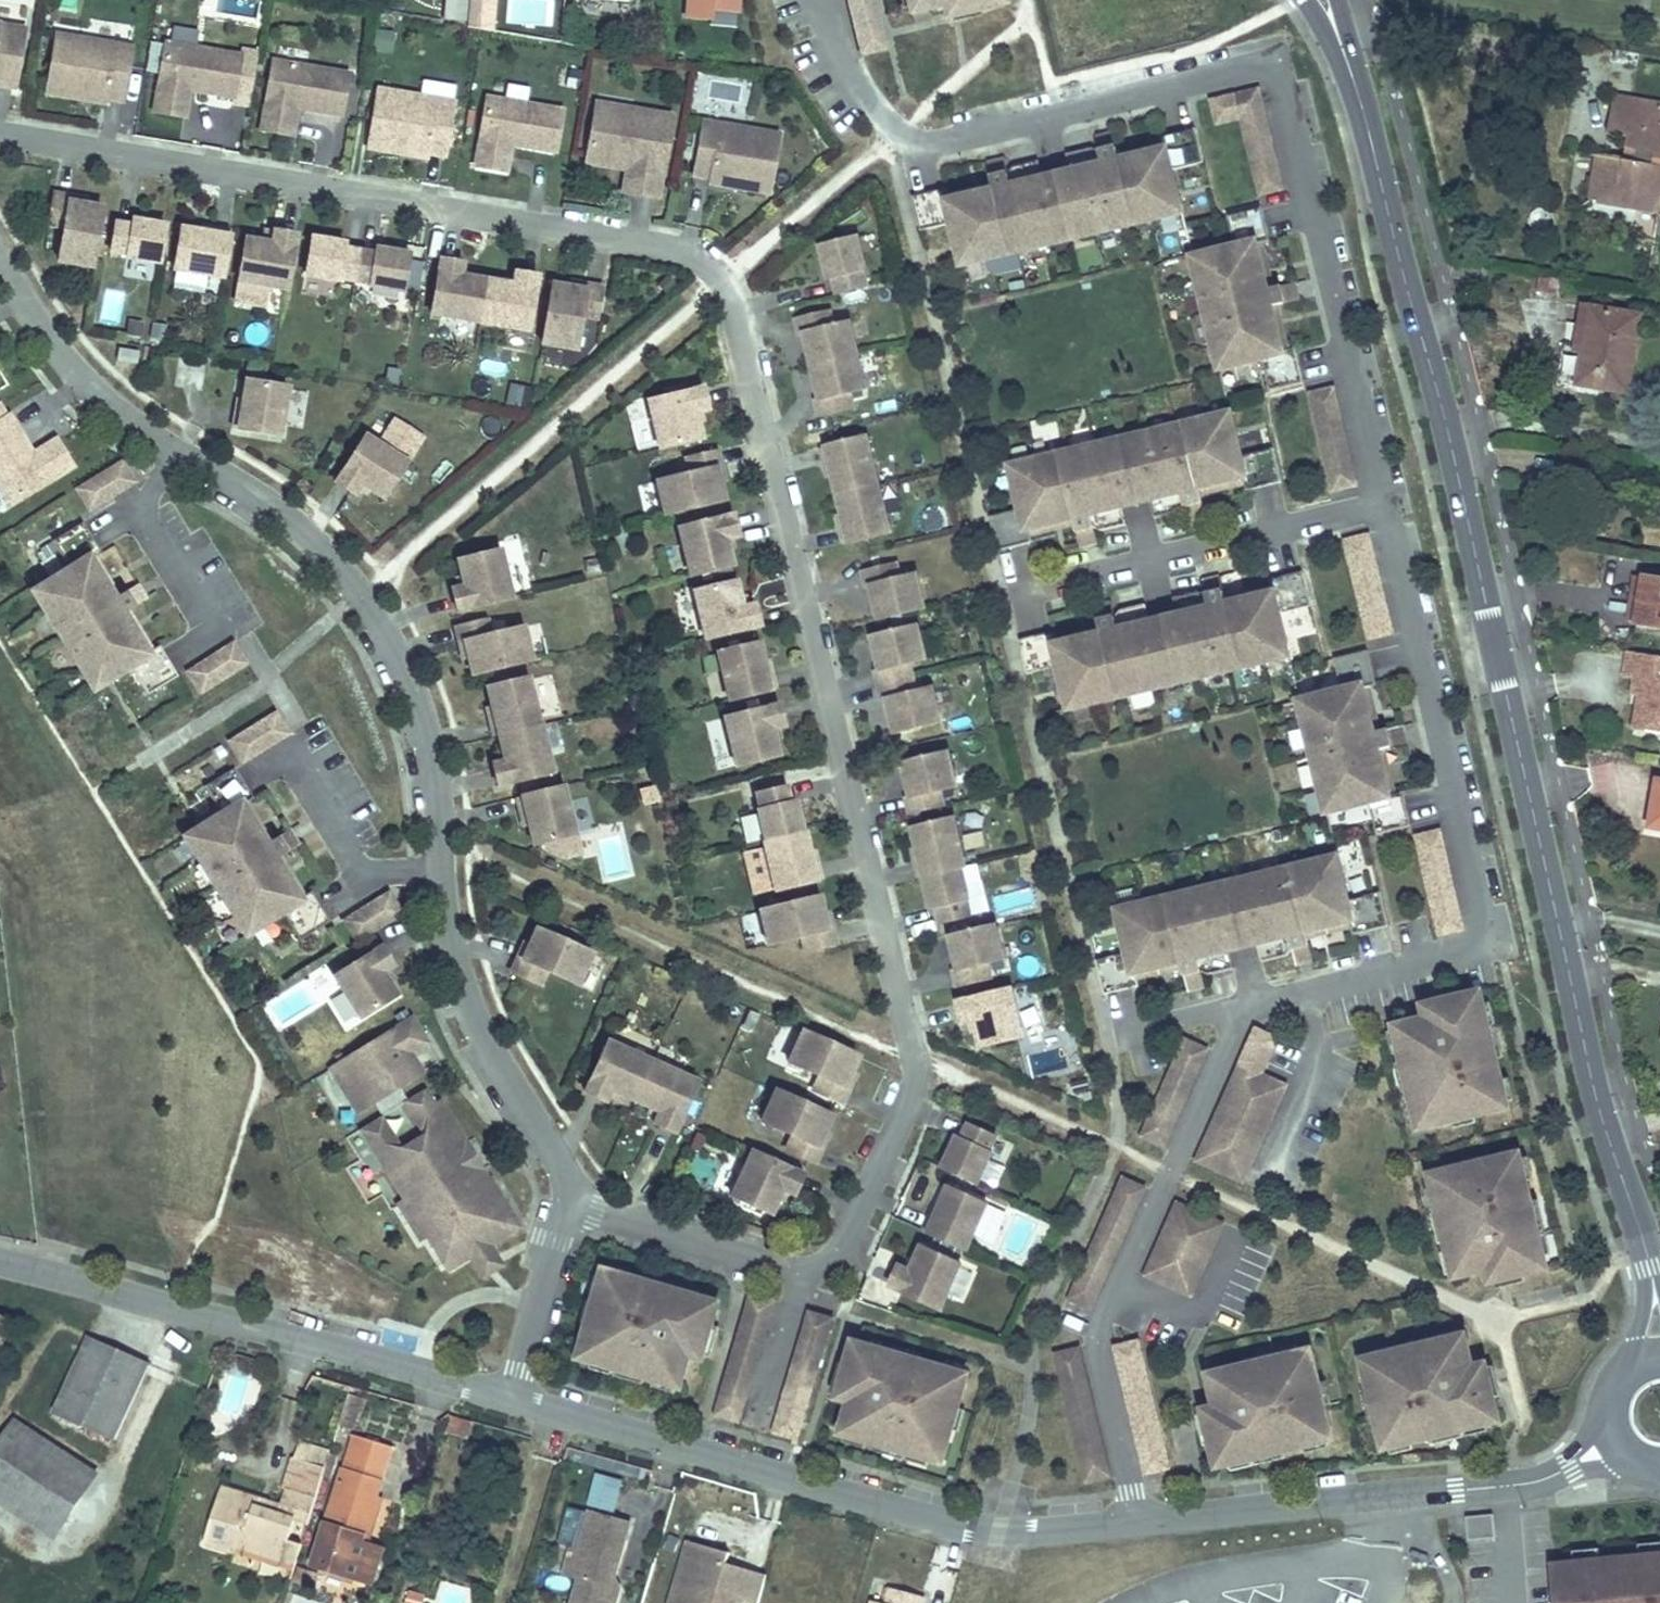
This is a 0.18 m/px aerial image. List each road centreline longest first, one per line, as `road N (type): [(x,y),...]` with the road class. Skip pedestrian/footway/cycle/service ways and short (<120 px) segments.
road 1 (residential): [(568,1198),(800,1273),(816,1270),(846,1240),(915,1089),(912,1036),(737,301),(724,276),(676,251),(0,133)]
road 2 (tertiary): [(1651,1269),(1601,1107),(1353,79)]
road 3 (residential): [(568,1198),(560,1164),(485,1042),(450,926),(432,759),(362,594),(305,531),(173,448),(83,377),(0,256)]
road 4 (residential): [(825,0),(845,60),(877,117),(898,133),(934,142),(1271,62),(1381,510)]
road 5 (residential): [(1381,510),(1489,946),(1246,1005)]
road 6 (unclassified): [(506,1394),(920,1517),(1071,1534),(1142,1526)]
road 7 (residential): [(1246,1005),(1101,1349),(1142,1526)]
road 8 (unclassified): [(0,1262),(506,1394)]
road 9 (unclassified): [(1142,1526),(1544,1480),(1619,1440)]
road 10 (residential): [(1381,510),(1004,600)]
road 11 (residential): [(506,1394),(568,1198)]
road 12 (residential): [(1246,1005),(1111,1036)]

